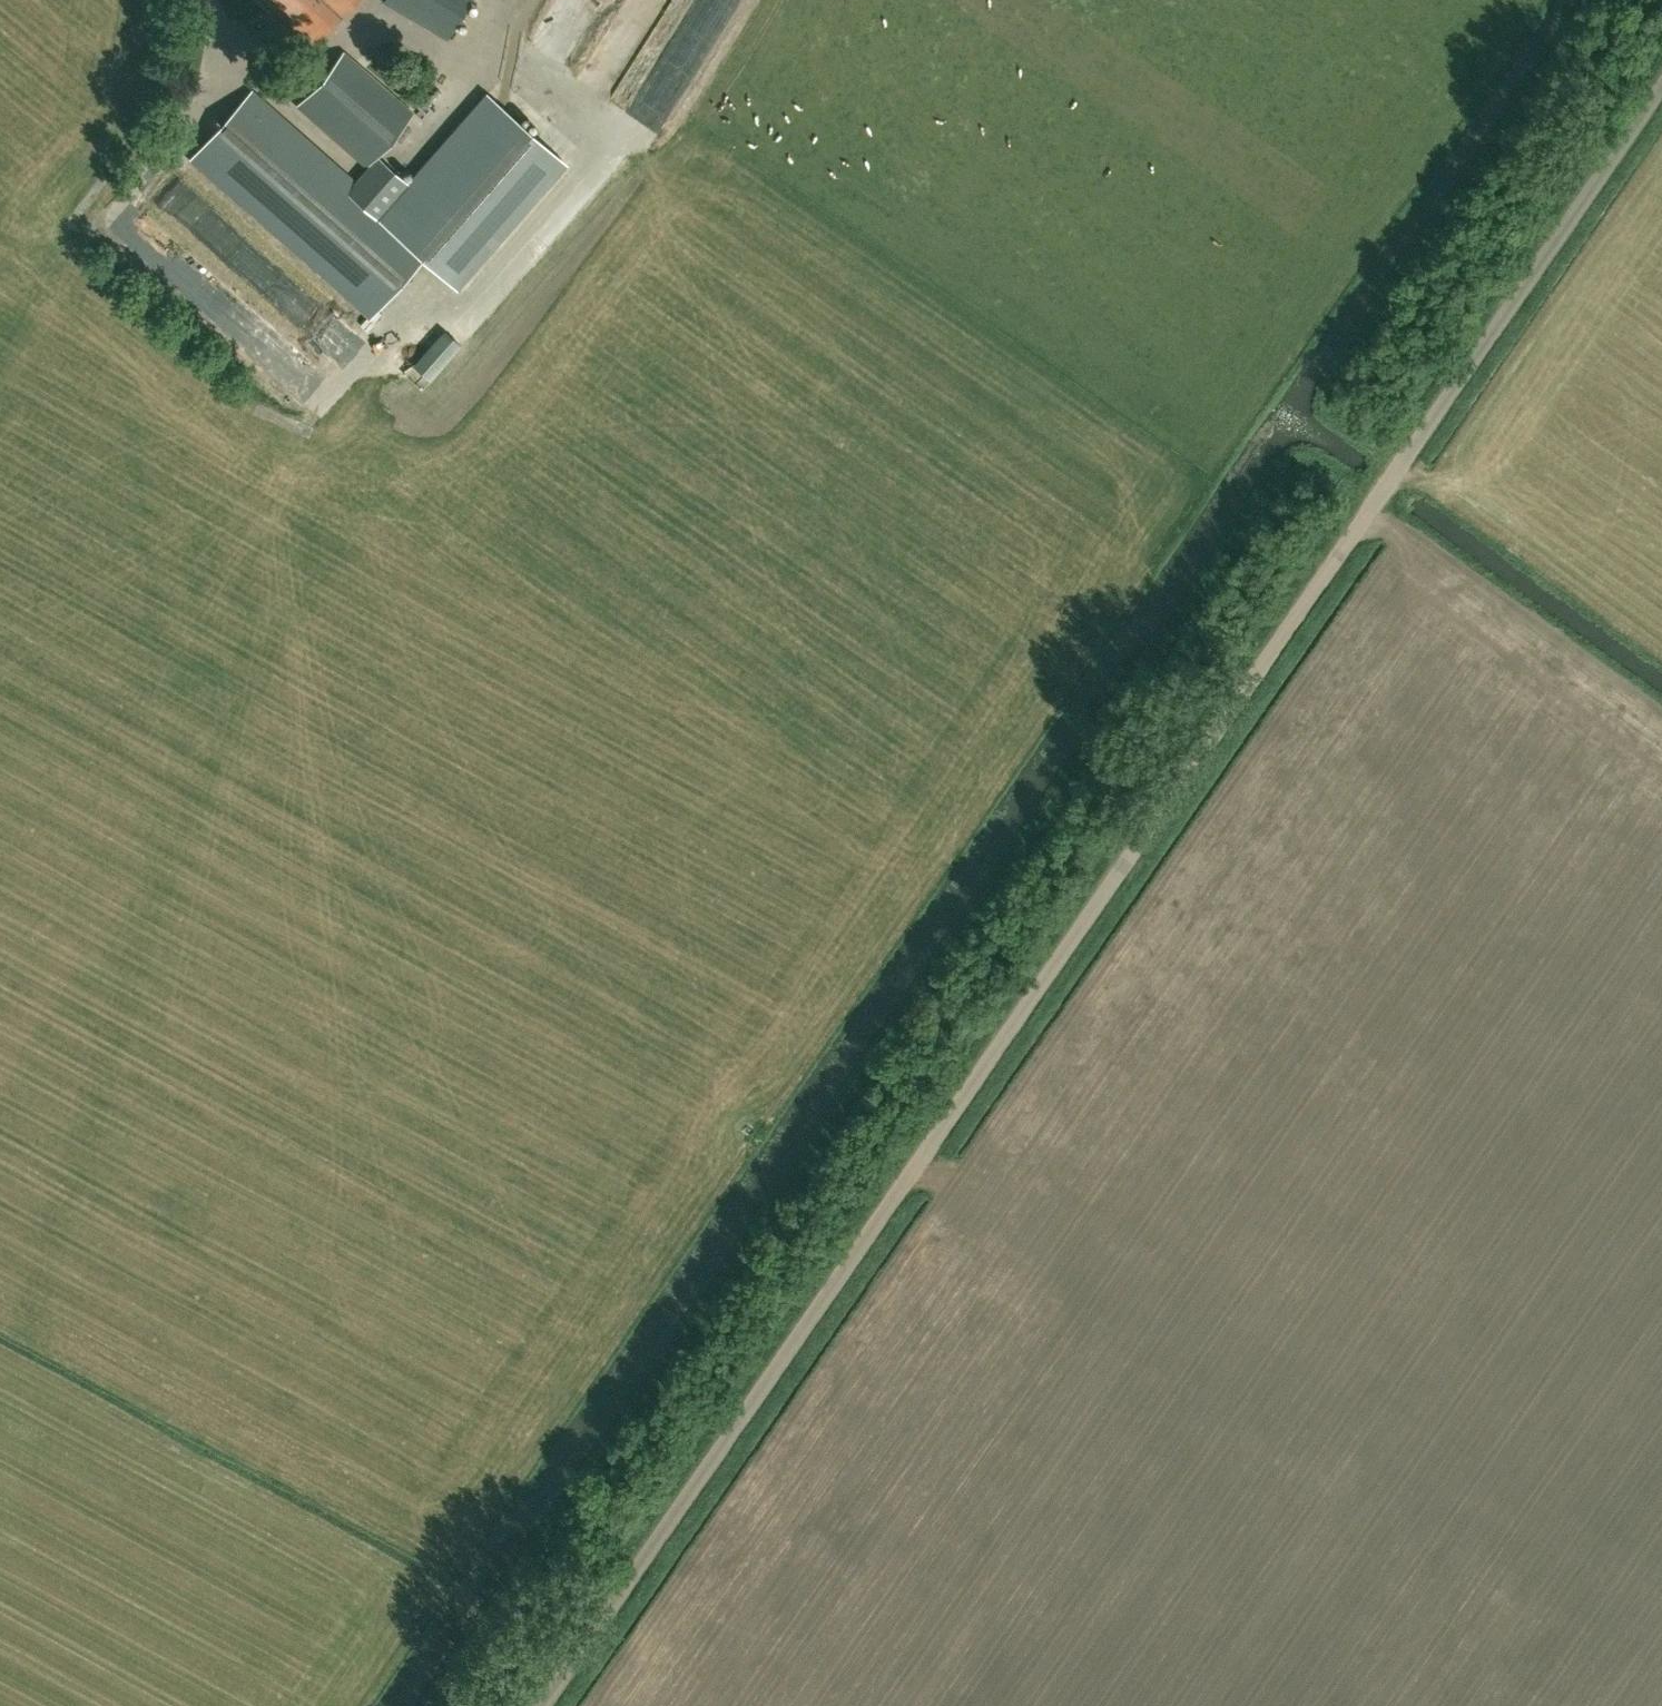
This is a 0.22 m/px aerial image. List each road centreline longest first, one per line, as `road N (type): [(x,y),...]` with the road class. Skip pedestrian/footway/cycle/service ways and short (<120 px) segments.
road 1 (unclassified): [(544,1705),(1661,90)]

